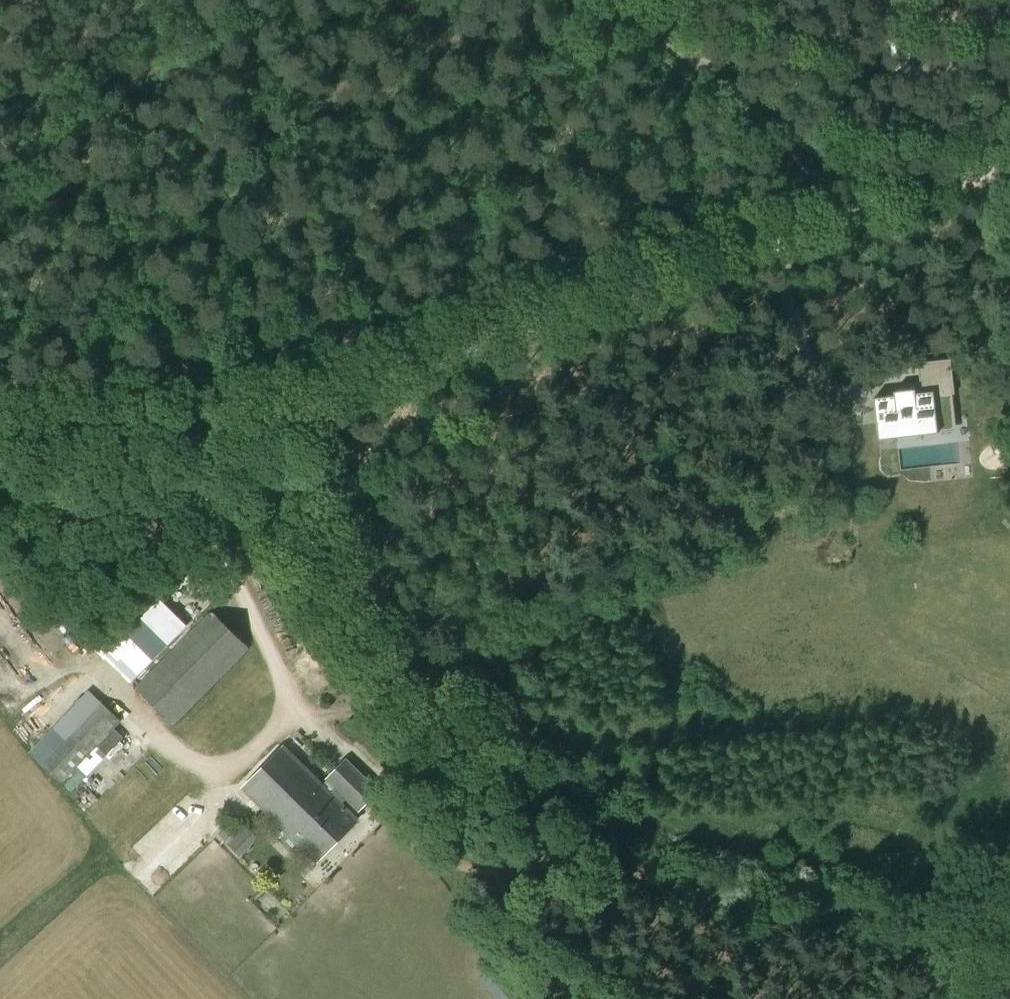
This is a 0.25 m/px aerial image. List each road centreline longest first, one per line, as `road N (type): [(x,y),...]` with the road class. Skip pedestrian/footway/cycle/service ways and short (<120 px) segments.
road 1 (track): [(216,441),(205,464),(582,998)]
road 2 (track): [(857,220),(216,441)]
road 3 (track): [(1009,963),(489,869)]
road 4 (track): [(857,220),(574,0)]
road 5 (track): [(22,448),(216,441)]
road 6 (track): [(1009,167),(879,212)]

